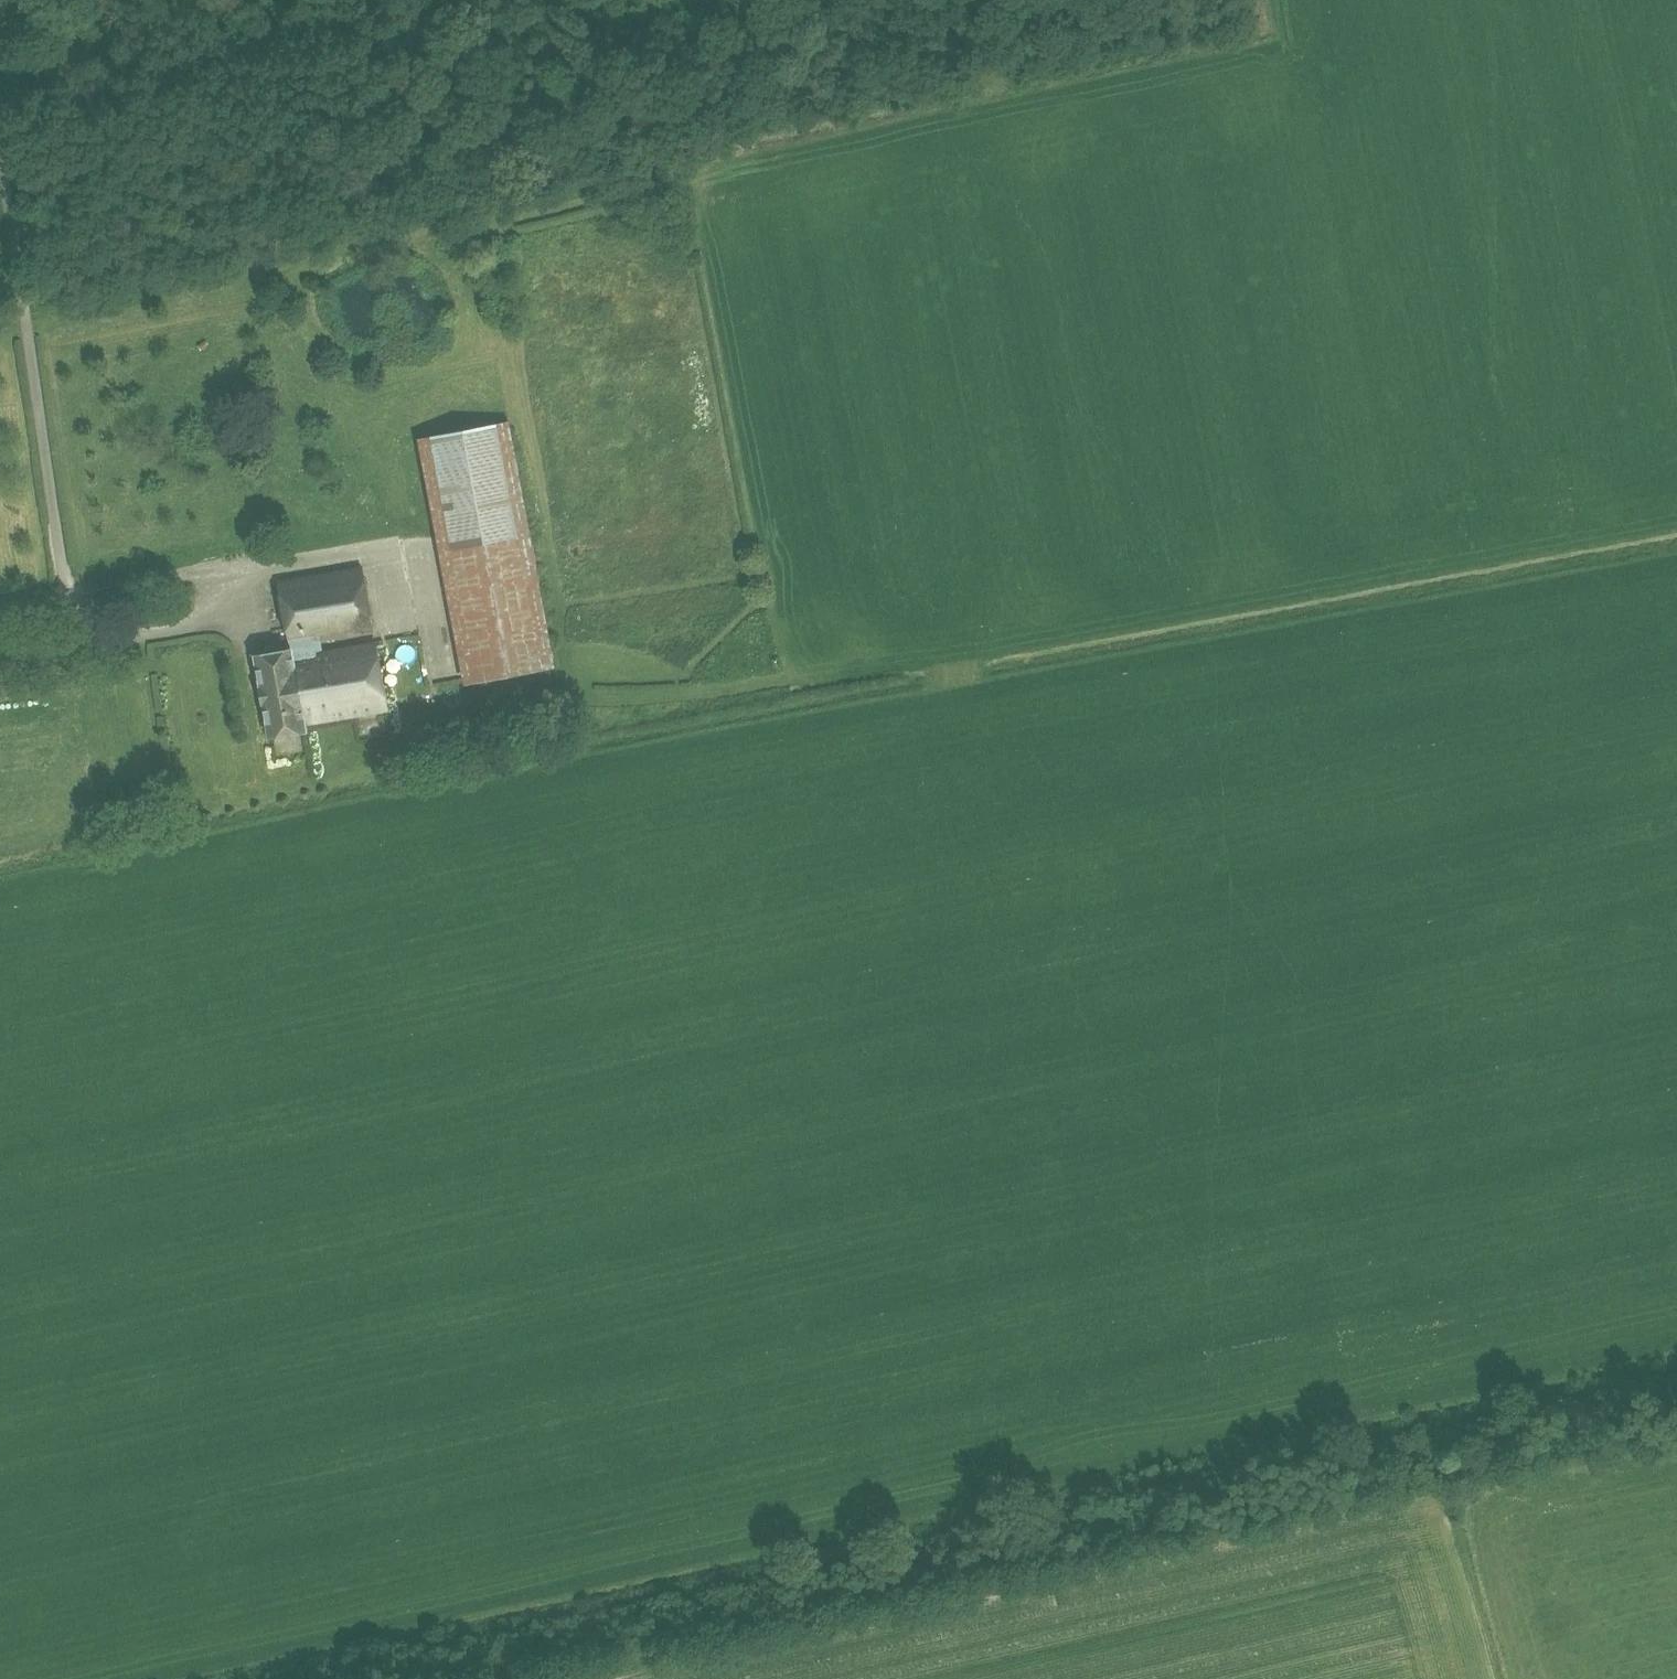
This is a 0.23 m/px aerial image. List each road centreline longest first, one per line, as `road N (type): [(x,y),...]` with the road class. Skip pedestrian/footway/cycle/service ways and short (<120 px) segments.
road 1 (track): [(119,638),(73,608),(0,136)]
road 2 (track): [(378,554),(258,568),(221,619),(119,638)]

